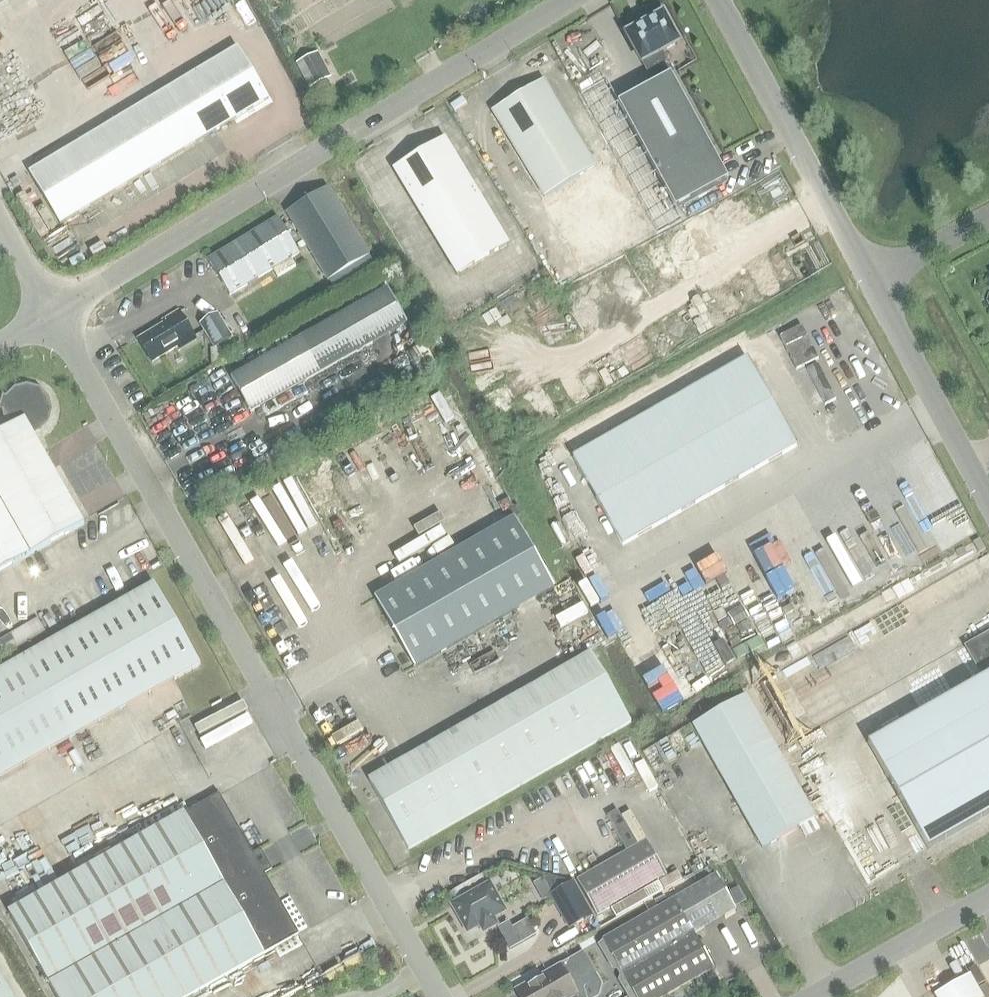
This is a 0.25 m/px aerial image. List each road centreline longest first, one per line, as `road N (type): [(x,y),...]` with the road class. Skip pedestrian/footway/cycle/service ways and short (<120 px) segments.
road 1 (unclassified): [(440,996),(52,313)]
road 2 (tertiary): [(52,313),(566,0)]
road 3 (tertiary): [(719,0),(870,282)]
road 4 (tertiary): [(870,282),(988,502)]
road 5 (unclassified): [(988,897),(814,996)]
road 6 (unclassified): [(870,282),(988,217)]

